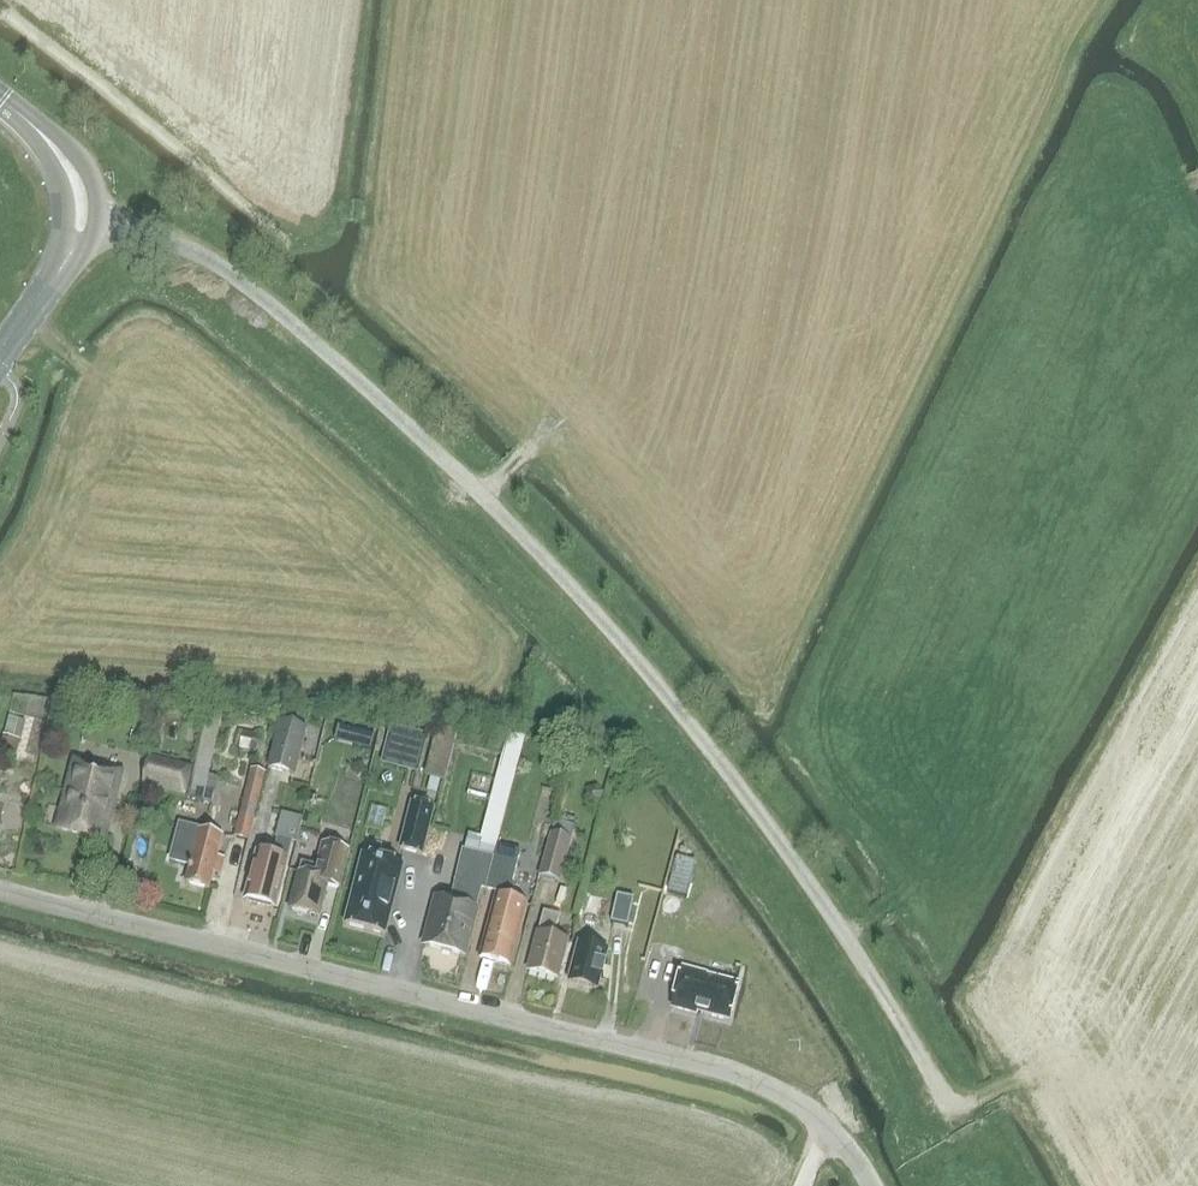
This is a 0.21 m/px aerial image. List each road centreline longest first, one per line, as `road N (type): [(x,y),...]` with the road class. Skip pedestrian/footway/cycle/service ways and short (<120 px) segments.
road 1 (unclassified): [(871,1185),(819,1119),(751,1079),(0,893)]
road 2 (tertiary): [(0,353),(67,256),(82,215),(78,185),(53,141),(0,97)]

